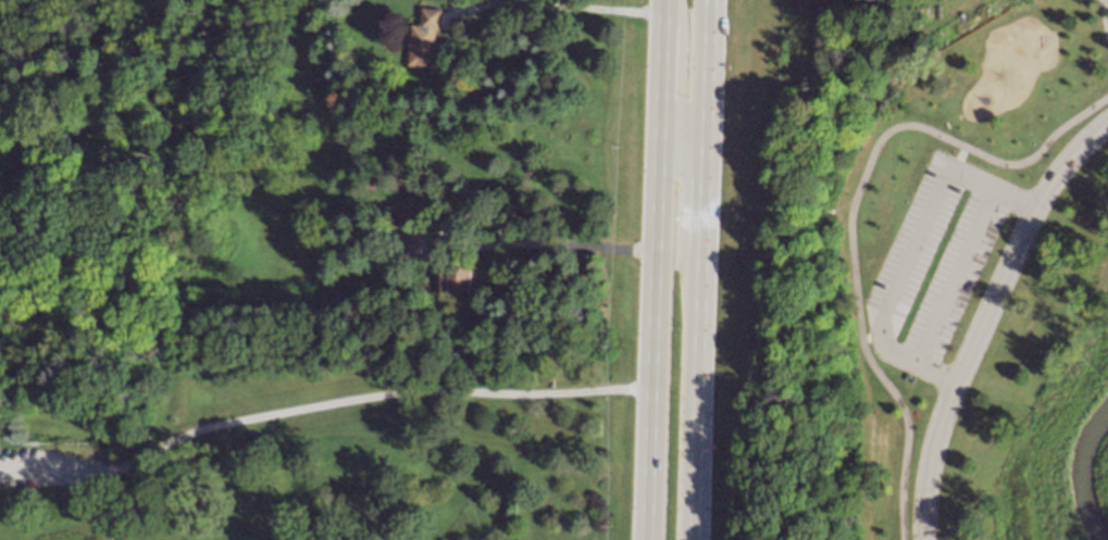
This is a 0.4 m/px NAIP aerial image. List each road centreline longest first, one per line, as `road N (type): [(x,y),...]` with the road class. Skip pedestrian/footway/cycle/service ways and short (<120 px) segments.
road 1 (primary): [(694,539),(708,0)]
road 2 (primary): [(662,0),(651,539)]
road 3 (residential): [(921,539),(932,437),(950,380),(1031,205),(1059,164),(1107,119)]

